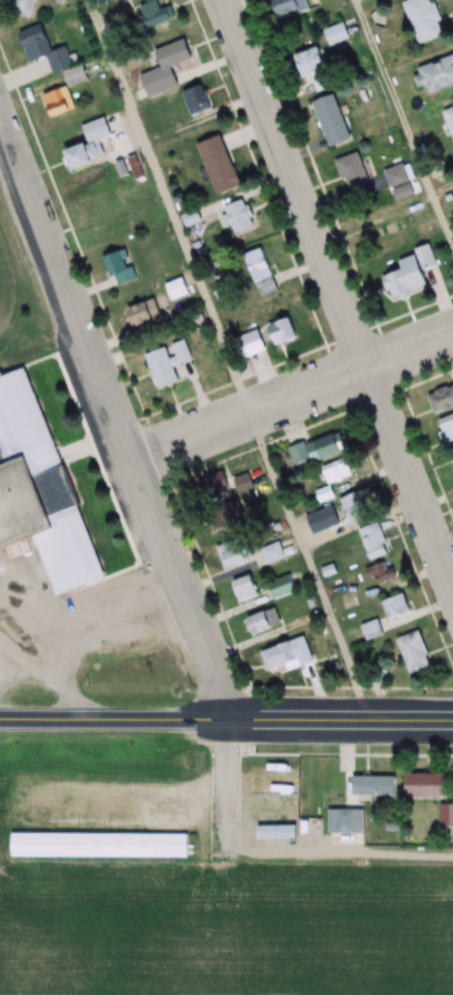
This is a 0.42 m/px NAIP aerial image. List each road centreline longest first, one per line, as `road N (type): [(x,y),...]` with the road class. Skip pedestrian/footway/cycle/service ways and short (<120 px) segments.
road 1 (residential): [(452,599),(368,377),(204,0)]
road 2 (residential): [(225,722),(0,124)]
road 3 (secondary): [(452,724),(0,722)]
road 4 (residential): [(130,470),(452,344)]
road 5 (residential): [(225,722),(226,844)]

